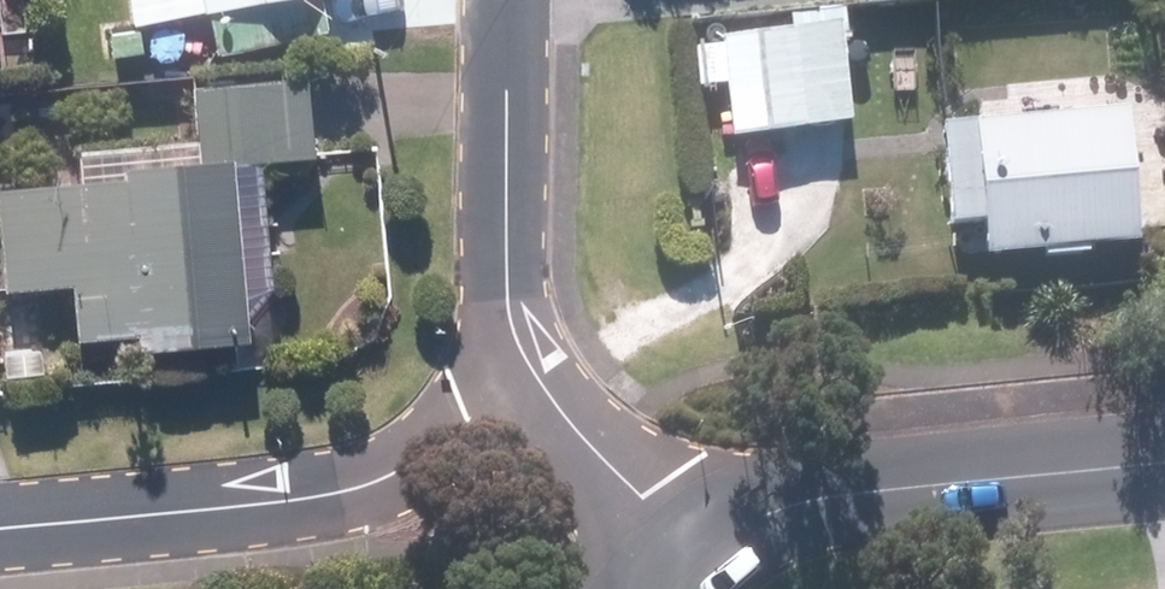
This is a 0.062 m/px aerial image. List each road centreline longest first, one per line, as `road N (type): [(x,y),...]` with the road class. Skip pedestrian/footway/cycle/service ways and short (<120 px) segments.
road 1 (residential): [(535,384),(356,485),(0,528)]
road 2 (residential): [(1164,461),(886,491),(774,514),(702,556)]
road 3 (residential): [(508,0),(511,338),(535,384)]
road 4 (residential): [(535,384),(702,556)]

